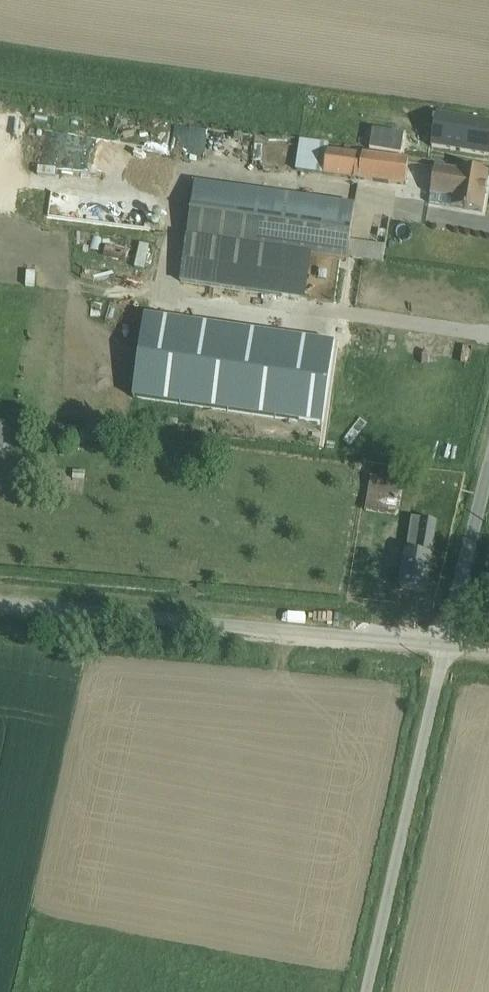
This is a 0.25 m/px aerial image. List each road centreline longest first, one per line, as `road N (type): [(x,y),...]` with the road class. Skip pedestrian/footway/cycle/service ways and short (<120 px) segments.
road 1 (residential): [(0,605),(445,647)]
road 2 (unclassified): [(367,991),(445,647)]
road 3 (unclassified): [(445,647),(488,467)]

